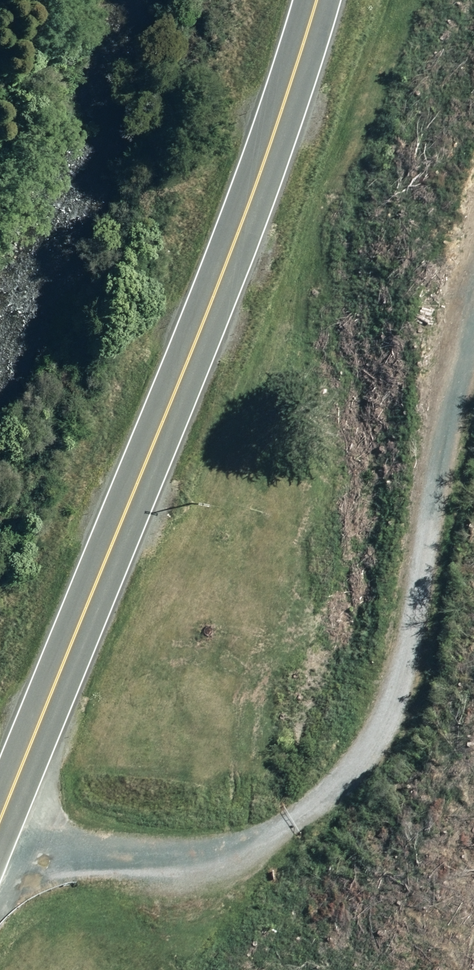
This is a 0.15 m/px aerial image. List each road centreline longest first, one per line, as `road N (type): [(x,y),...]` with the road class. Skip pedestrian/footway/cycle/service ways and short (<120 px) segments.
road 1 (trunk): [(0,793),(307,0)]
road 2 (track): [(0,816),(78,859),(162,870),(243,851),(321,802),(367,746),(395,680),(473,336)]

